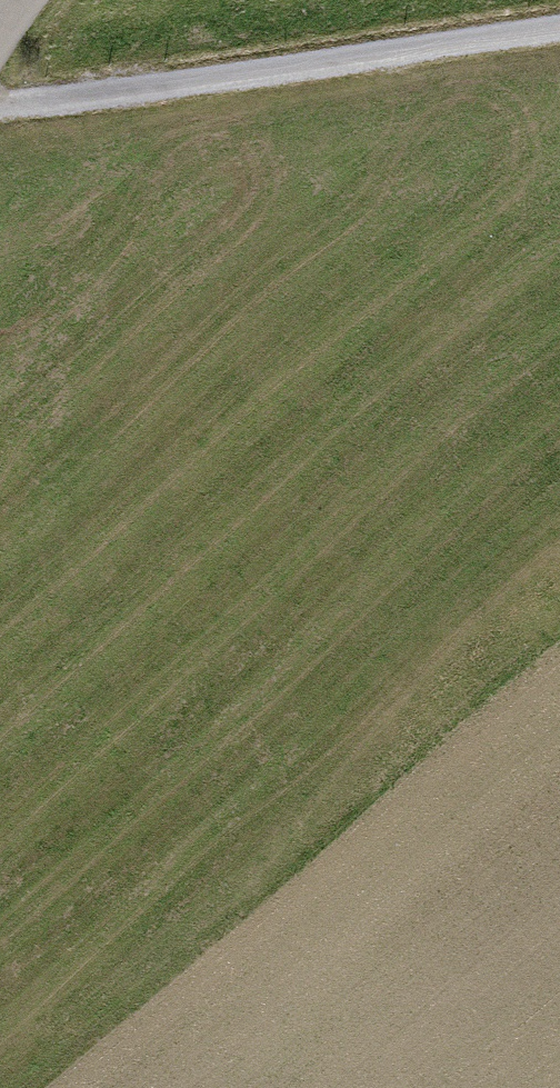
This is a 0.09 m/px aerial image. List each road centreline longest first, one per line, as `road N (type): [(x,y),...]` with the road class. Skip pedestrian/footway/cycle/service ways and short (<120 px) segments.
road 1 (motorway): [(559,682),(228,302),(4,0)]
road 2 (motorway): [(108,630),(508,1087)]
road 3 (track): [(0,97),(46,99),(559,24)]
road 4 (motorway): [(108,630),(314,1087)]
road 5 (motorway): [(0,496),(108,630)]

